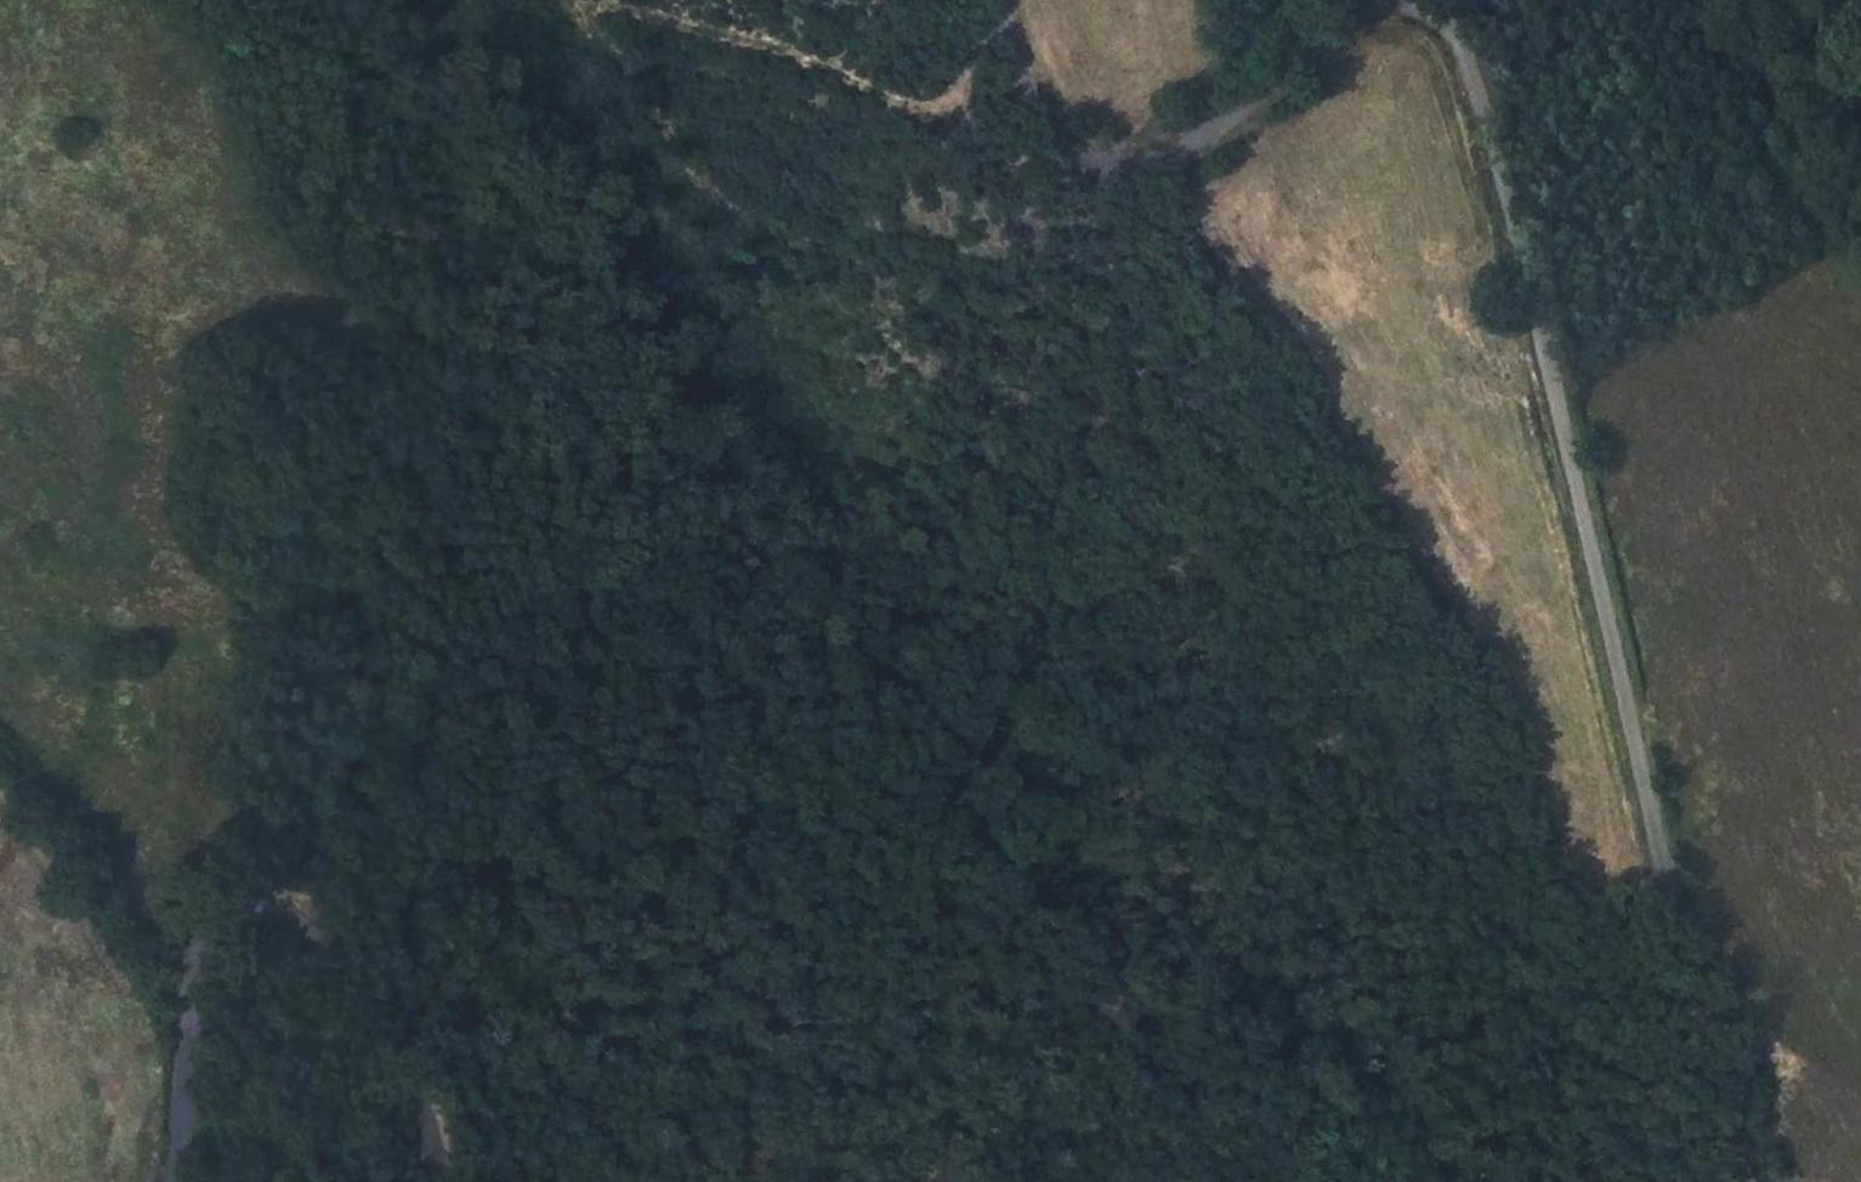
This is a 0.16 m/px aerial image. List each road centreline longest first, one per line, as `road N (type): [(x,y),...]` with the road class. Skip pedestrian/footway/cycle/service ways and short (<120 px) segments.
road 1 (unclassified): [(1733,1181),(1547,355),(1461,46),(1424,13),(1380,8),(1203,140),(1152,157),(1088,150),(1030,66),(1003,0)]
road 2 (unclassified): [(171,1181),(185,959),(219,918),(265,912),(360,979),(397,1040),(443,1181)]

